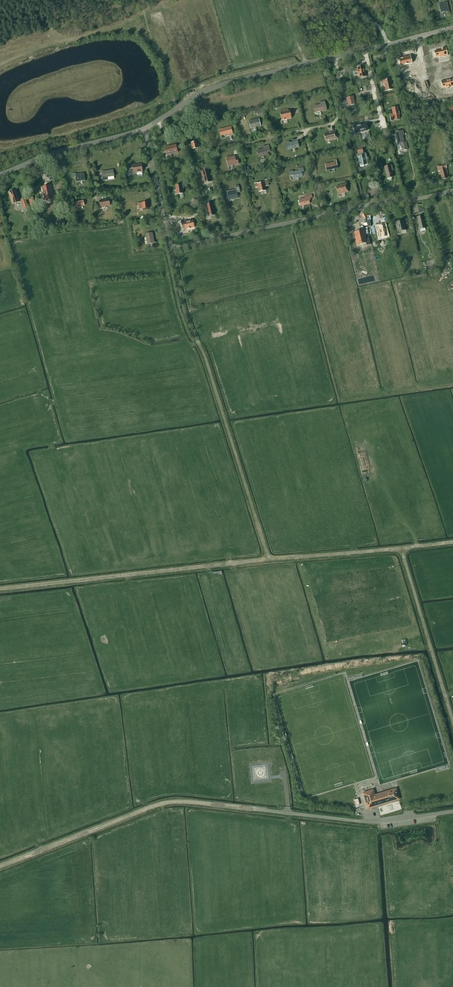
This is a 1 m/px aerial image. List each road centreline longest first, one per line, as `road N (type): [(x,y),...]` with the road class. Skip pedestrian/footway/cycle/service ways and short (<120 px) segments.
road 1 (track): [(268,558),(206,359),(185,318),(171,249)]
road 2 (residential): [(324,215),(171,249),(145,129)]
road 3 (track): [(0,588),(268,558)]
road 4 (track): [(0,866),(165,803),(253,809)]
road 5 (unclassified): [(253,809),(377,822),(452,811)]
road 6 (unclassified): [(145,129),(224,84),(322,60)]
road 7 (track): [(452,722),(402,549)]
road 8 (unclassified): [(0,175),(145,129)]
road 9 (track): [(268,558),(402,549)]
road 10 (unclassified): [(322,60),(452,28)]
road 11 (residential): [(452,191),(324,215)]

